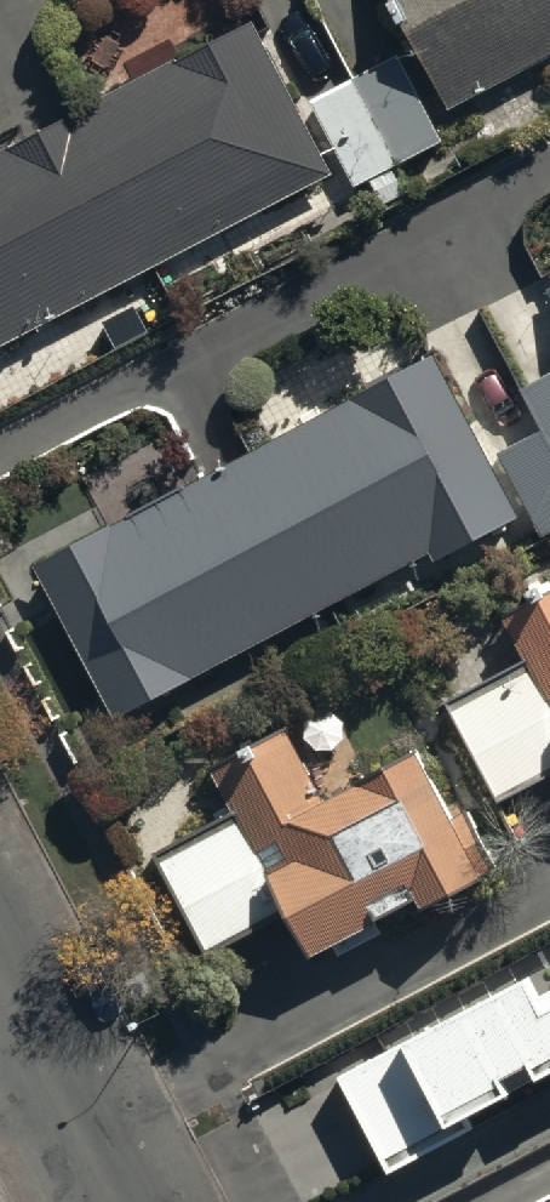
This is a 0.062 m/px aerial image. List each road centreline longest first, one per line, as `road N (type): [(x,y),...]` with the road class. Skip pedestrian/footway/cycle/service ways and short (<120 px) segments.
road 1 (residential): [(0,970),(121,1201)]

